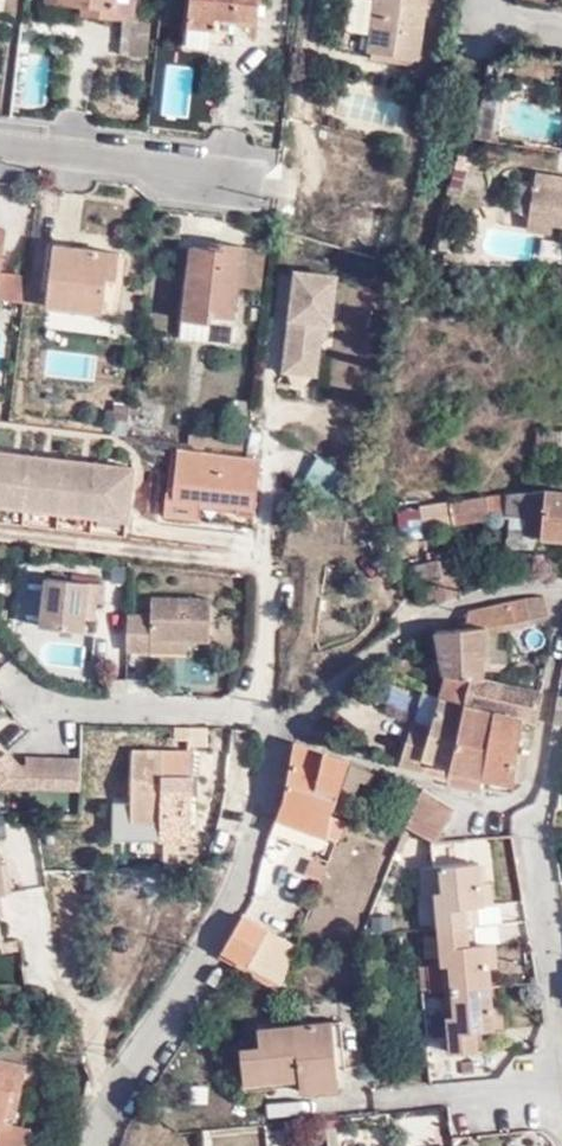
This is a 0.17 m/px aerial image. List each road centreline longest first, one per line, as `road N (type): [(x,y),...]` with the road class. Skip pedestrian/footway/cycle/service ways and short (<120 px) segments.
road 1 (residential): [(114,1145),(286,730),(339,677),(404,630),(464,600),(561,584)]
road 2 (track): [(0,538),(268,566)]
road 3 (track): [(273,459),(261,727)]
road 4 (residential): [(561,1034),(538,816)]

